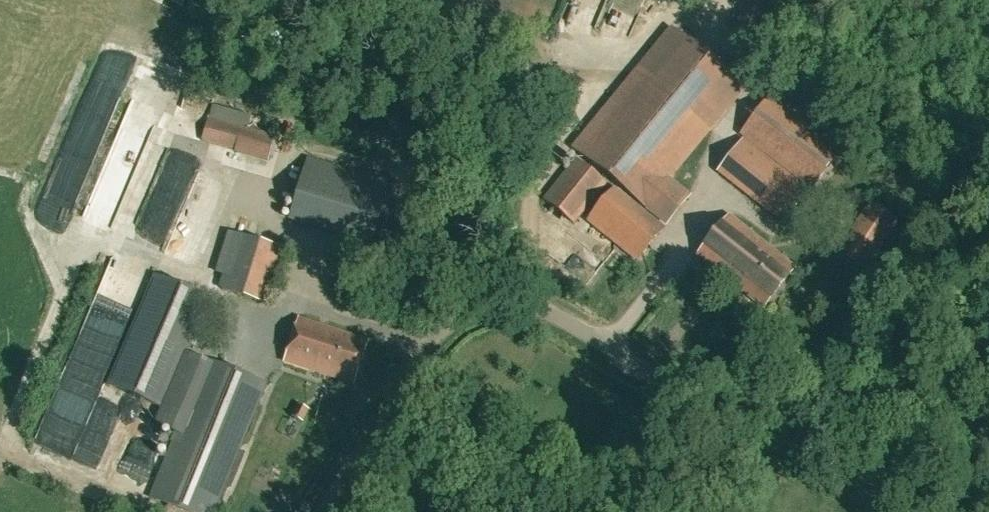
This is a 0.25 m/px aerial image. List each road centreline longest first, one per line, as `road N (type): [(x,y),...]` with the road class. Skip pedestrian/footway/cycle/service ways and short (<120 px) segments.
road 1 (unclassified): [(988,414),(917,394),(708,393),(671,383),(542,308),(500,297),(459,316),(323,511)]

